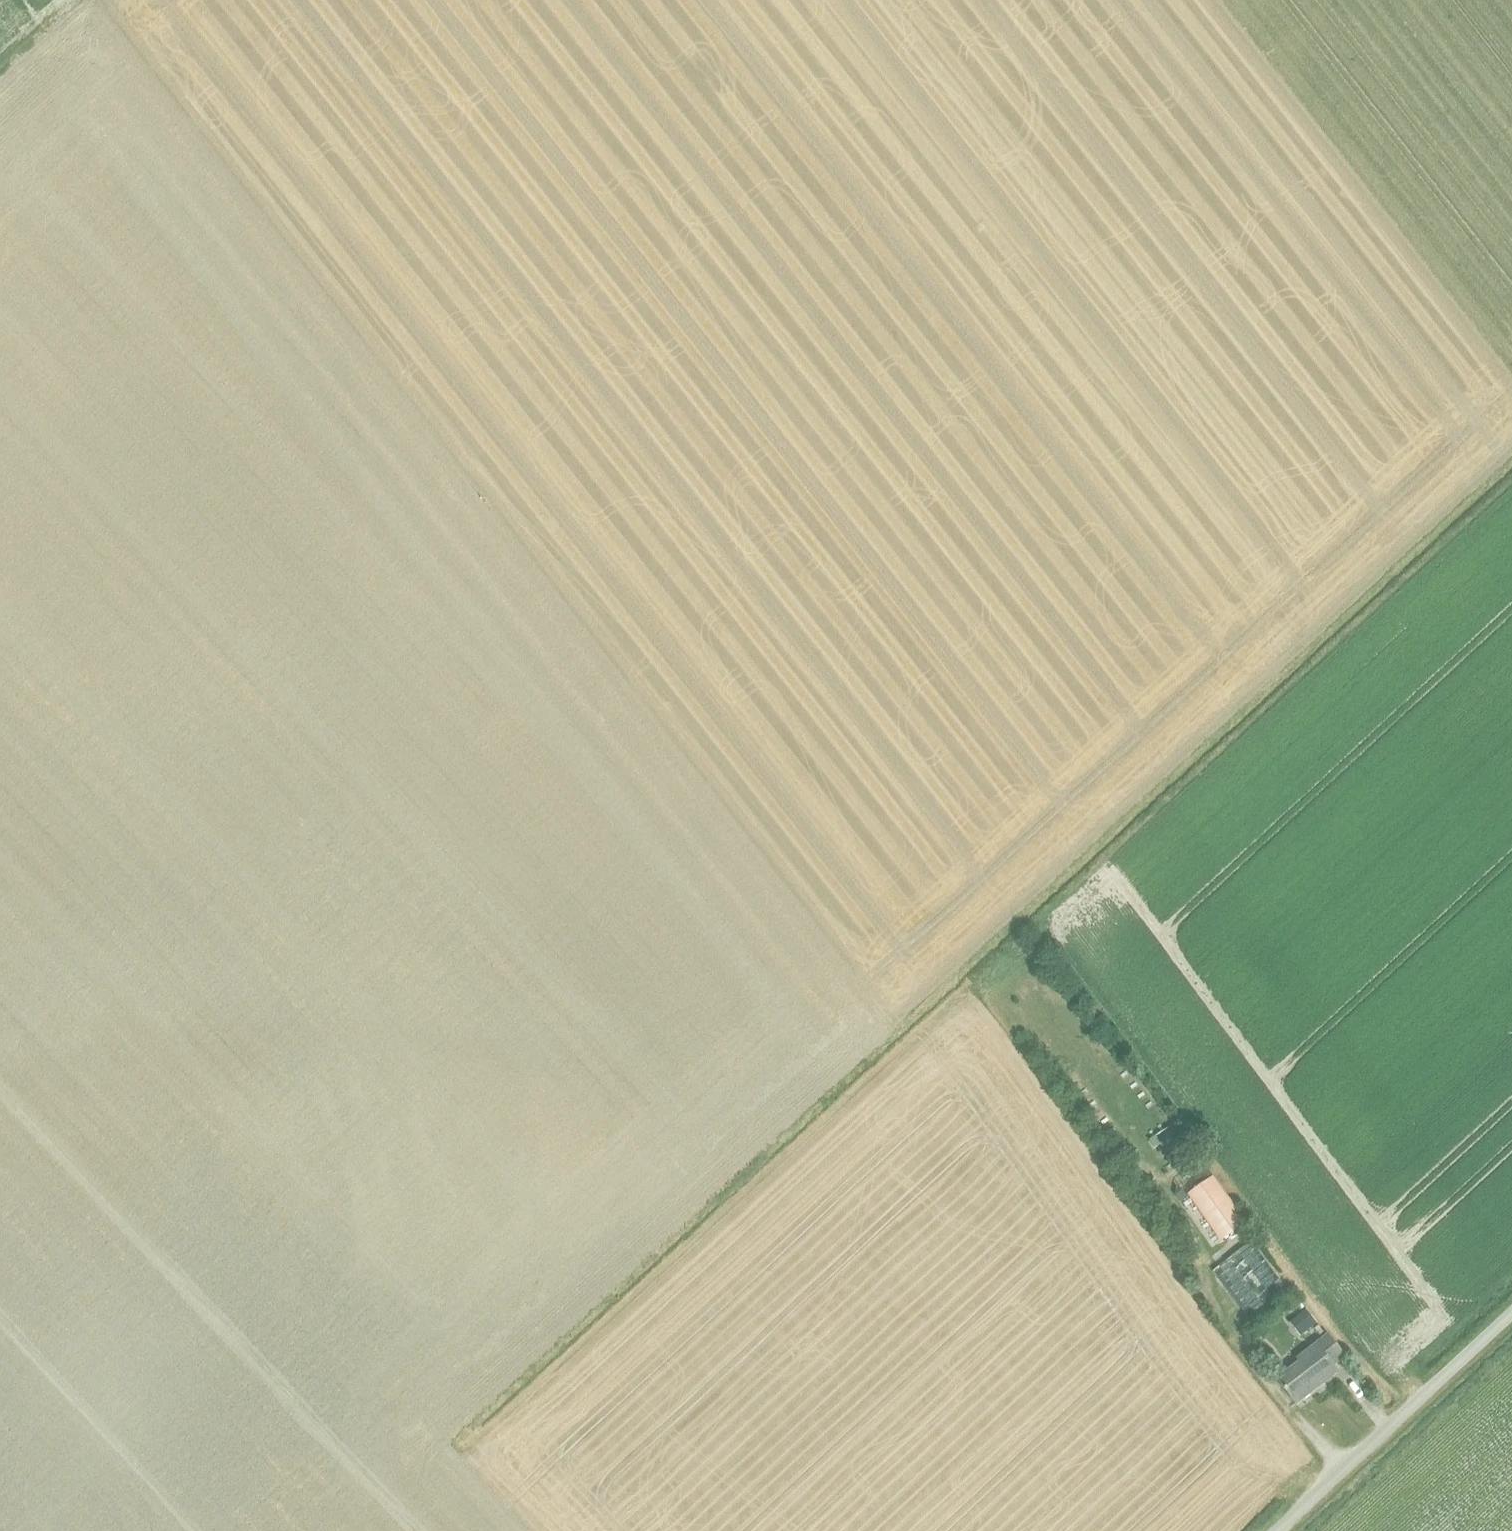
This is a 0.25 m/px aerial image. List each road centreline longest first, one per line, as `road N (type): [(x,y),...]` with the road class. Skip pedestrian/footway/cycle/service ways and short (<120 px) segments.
road 1 (unclassified): [(1275,1530),(1511,1313)]

